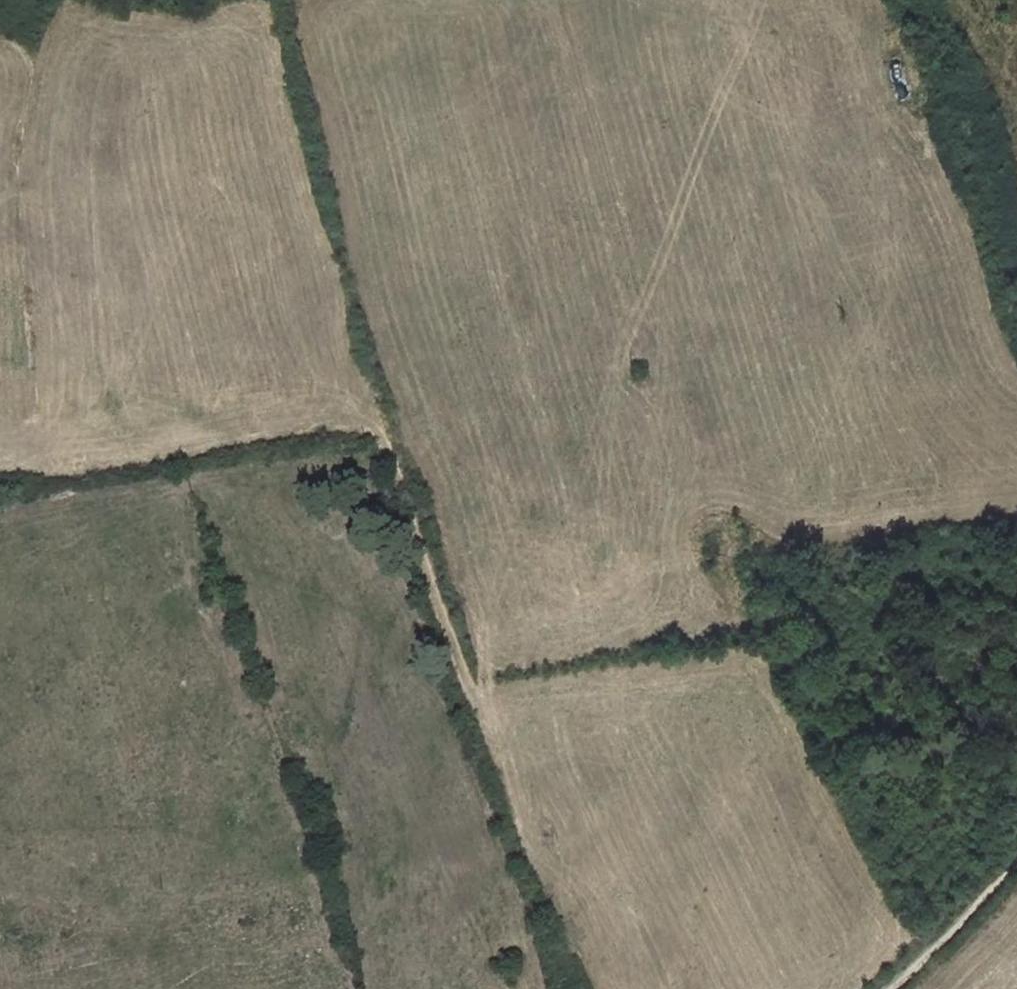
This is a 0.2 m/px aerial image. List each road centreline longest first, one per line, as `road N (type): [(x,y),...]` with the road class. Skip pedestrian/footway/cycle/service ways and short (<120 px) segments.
road 1 (track): [(893,988),(985,905),(1016,862)]

